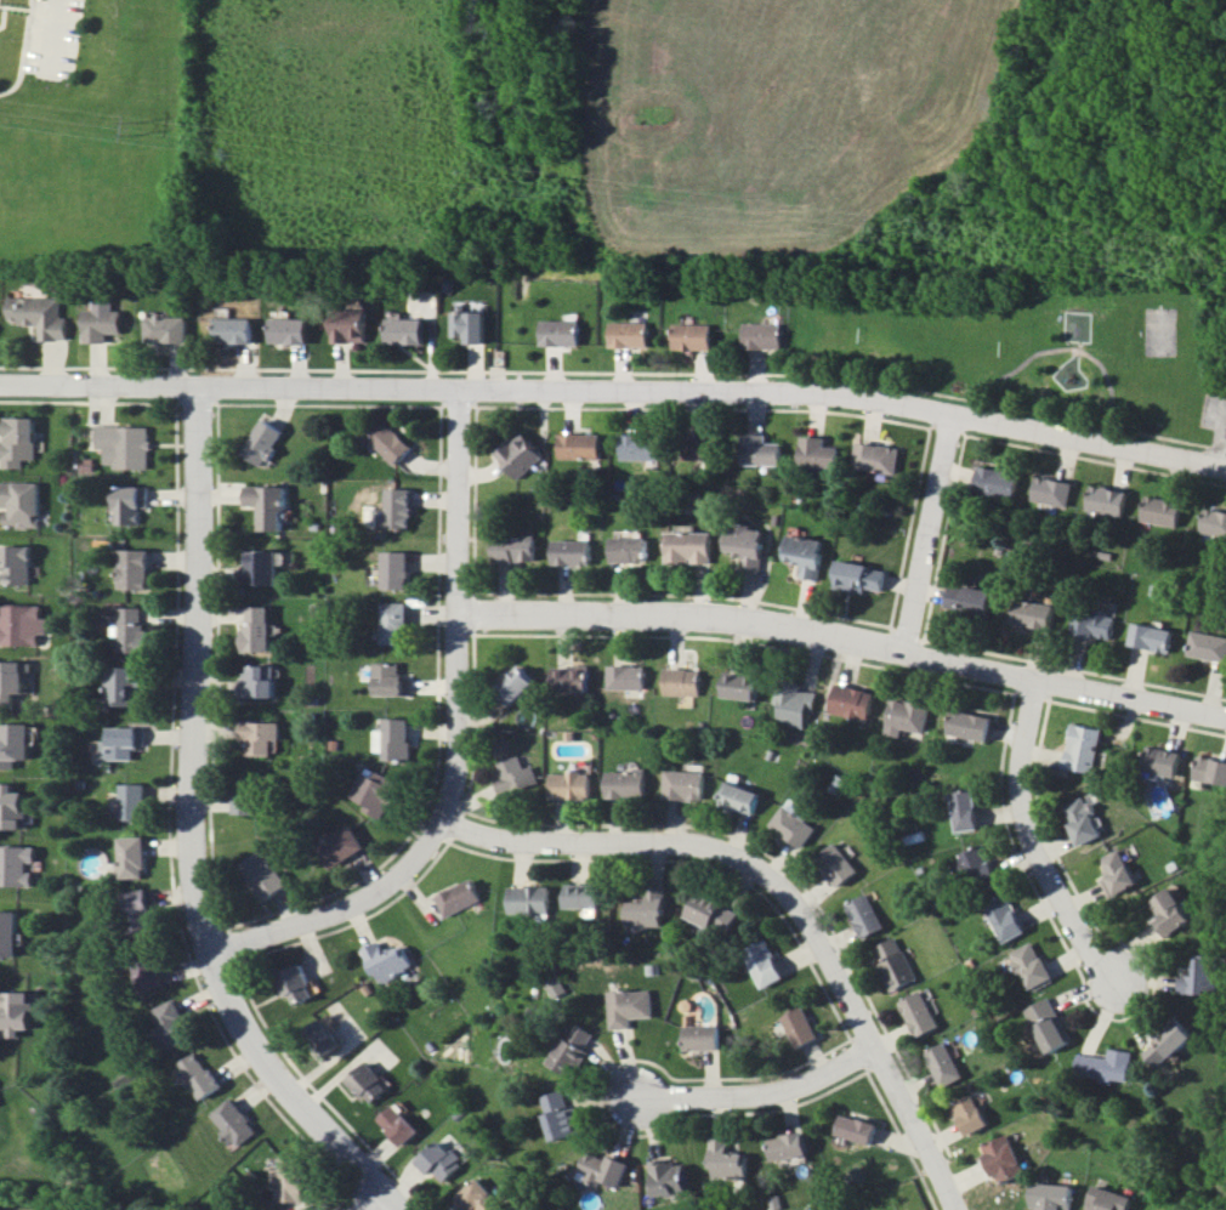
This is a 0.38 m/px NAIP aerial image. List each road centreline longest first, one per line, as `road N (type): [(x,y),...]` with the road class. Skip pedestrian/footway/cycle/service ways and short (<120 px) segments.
road 1 (residential): [(1225,462),(825,387),(81,385)]
road 2 (residential): [(405,1209),(267,1055),(232,994),(198,888),(202,387)]
road 3 (residential): [(453,612),(628,609),(770,620),(1225,712)]
road 4 (residential): [(436,813),(509,835),(710,845),(776,881),(930,1146),(954,1209)]
road 5 (residential): [(216,950),(362,892),(409,854),(436,813),(450,766),(456,382)]
road 6 (residential): [(1033,674),(1020,768),(1028,828),(1130,1002)]
road 7 (residential): [(872,1041),(829,1072),(781,1089),(640,1096)]
road 8 (residential): [(913,593),(955,408)]

